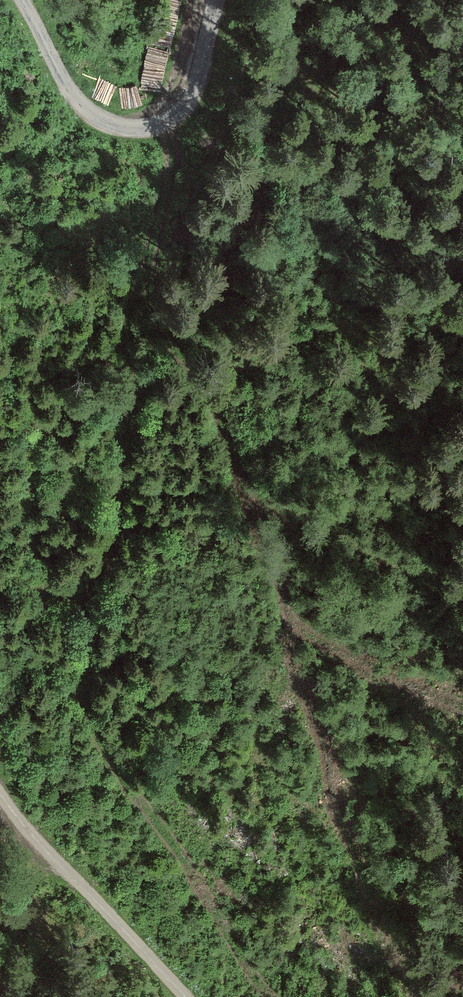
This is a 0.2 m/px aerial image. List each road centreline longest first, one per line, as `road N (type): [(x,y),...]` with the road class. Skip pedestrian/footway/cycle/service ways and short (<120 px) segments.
road 1 (track): [(164,124),(170,166),(152,257),(126,305),(123,381),(132,413),(118,514),(89,600),(77,692),(83,723),(270,996)]
road 2 (unclassified): [(217,0),(191,99),(164,124),(139,128),(98,117),(77,100),(22,0)]
road 3 (unclassified): [(0,796),(186,996)]

